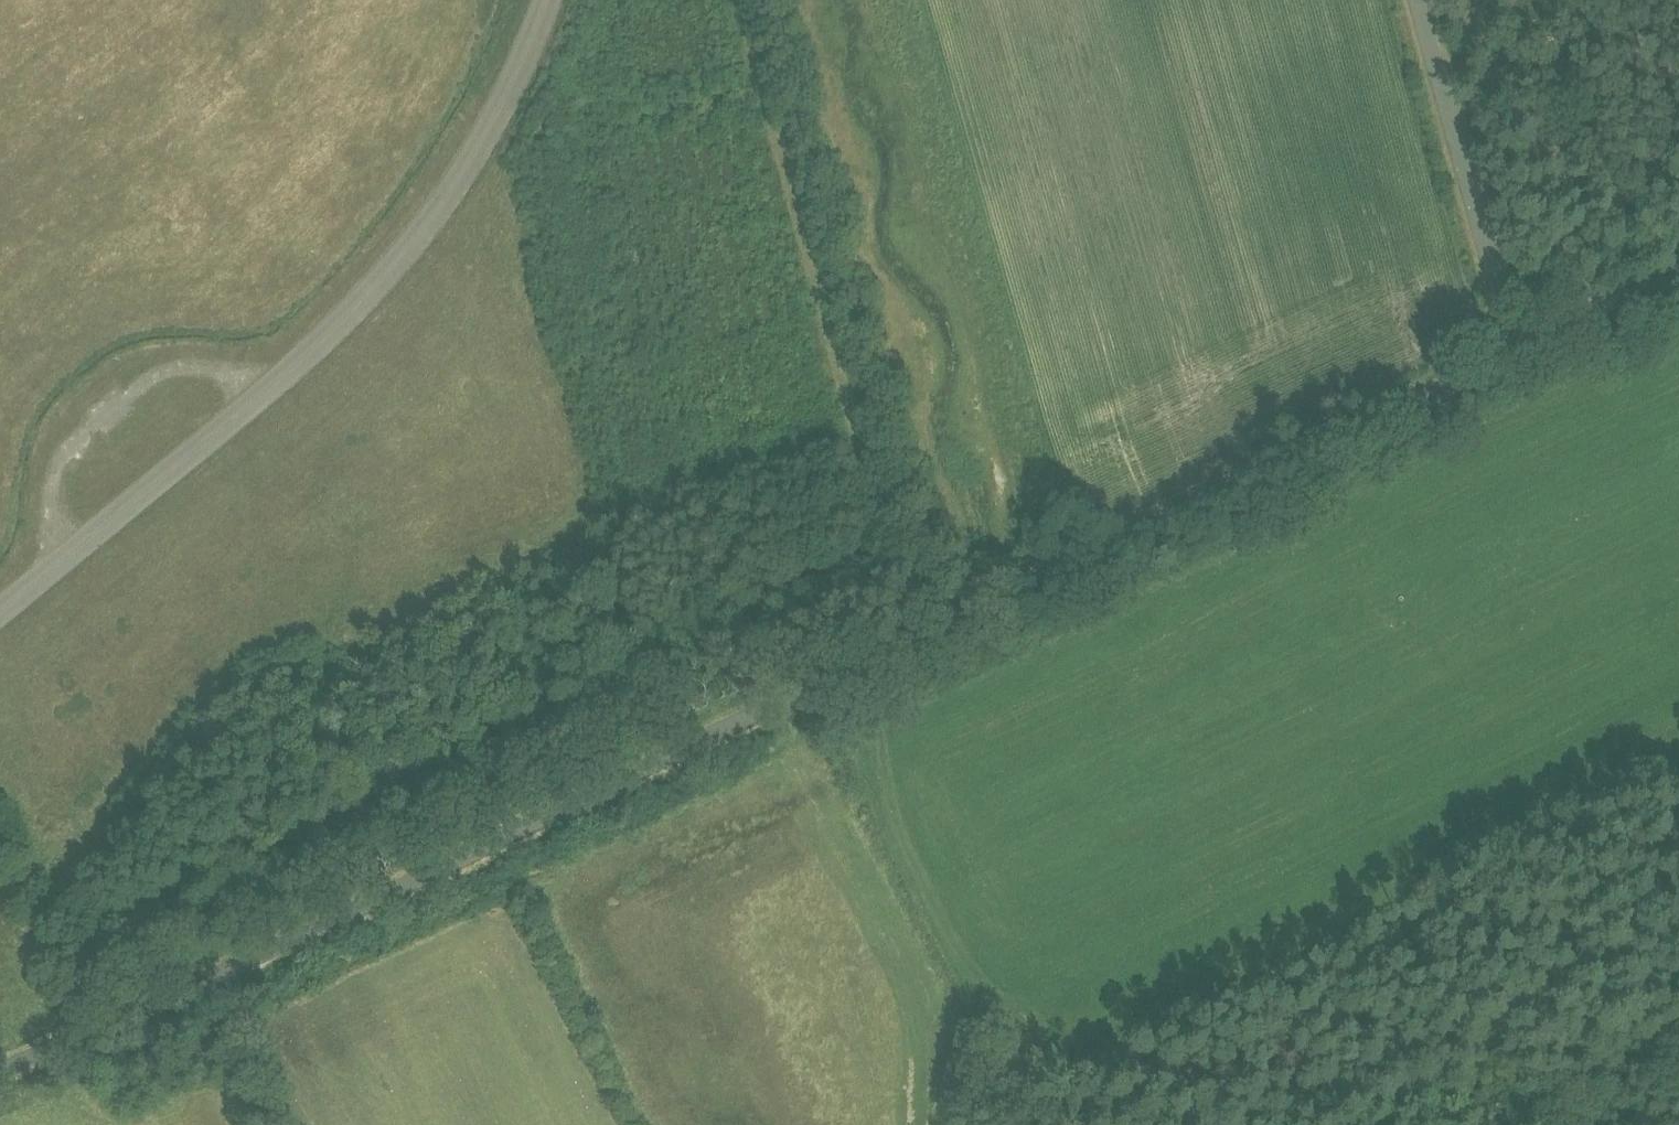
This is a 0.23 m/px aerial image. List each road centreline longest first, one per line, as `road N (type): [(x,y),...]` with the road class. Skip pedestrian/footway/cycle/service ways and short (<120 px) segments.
road 1 (unclassified): [(0,1071),(339,917),(1521,348)]
road 2 (unclassified): [(1521,348),(1418,0)]
road 3 (unclassified): [(1521,348),(1678,271)]

